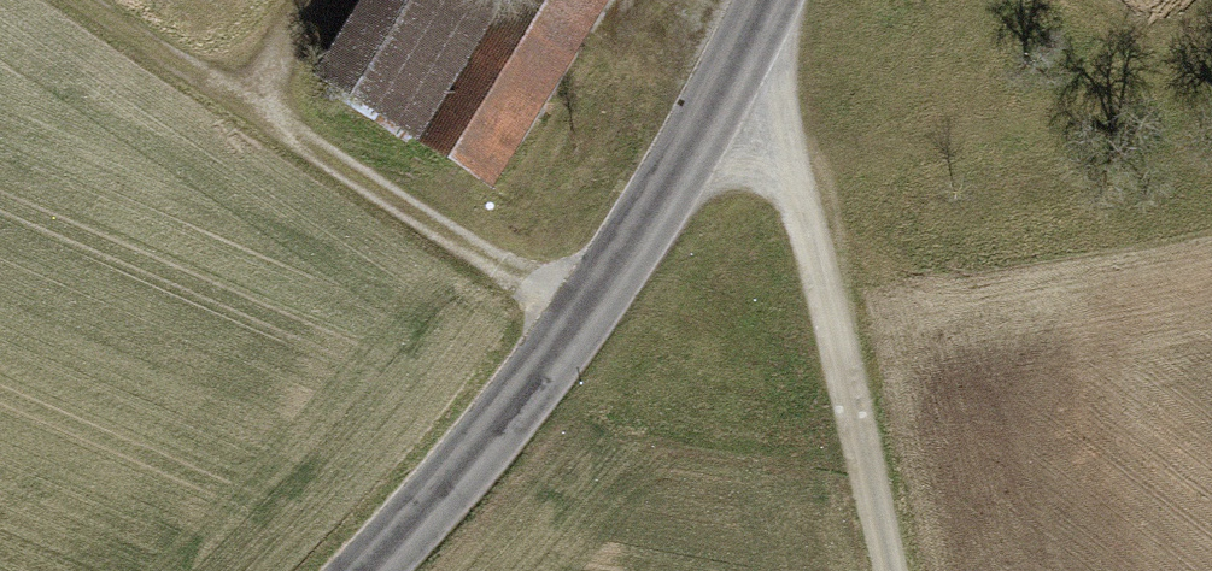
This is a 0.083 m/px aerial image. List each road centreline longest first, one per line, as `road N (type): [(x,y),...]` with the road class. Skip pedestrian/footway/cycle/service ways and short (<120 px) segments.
road 1 (tertiary): [(766,0),(654,210),(578,325),(463,469),(366,570)]
road 2 (track): [(78,0),(578,325)]
road 3 (track): [(712,104),(776,159),(798,202),(888,570)]

